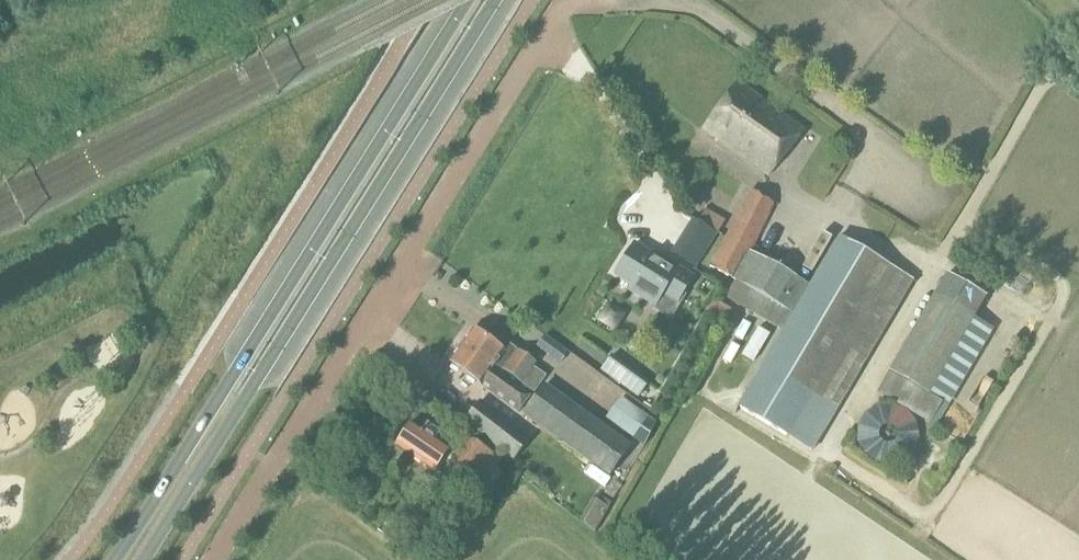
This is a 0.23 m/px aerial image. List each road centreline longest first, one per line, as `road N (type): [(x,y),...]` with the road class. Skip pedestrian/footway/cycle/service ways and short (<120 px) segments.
road 1 (primary): [(470,0),(113,559)]
road 2 (unclassified): [(213,559),(564,0)]
road 3 (primary): [(143,559),(493,0)]

